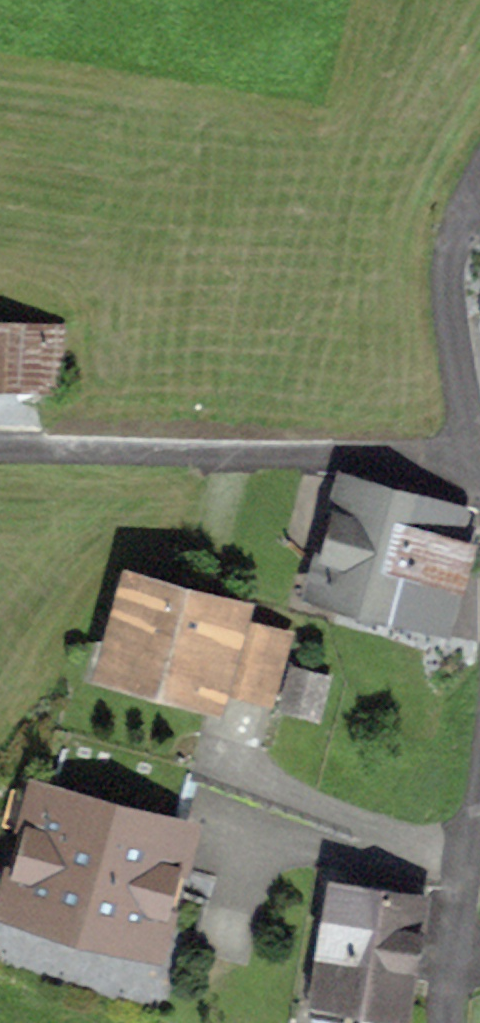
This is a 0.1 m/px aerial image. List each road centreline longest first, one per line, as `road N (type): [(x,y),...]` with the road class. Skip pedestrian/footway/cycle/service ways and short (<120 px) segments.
road 1 (track): [(0,439),(478,465)]

